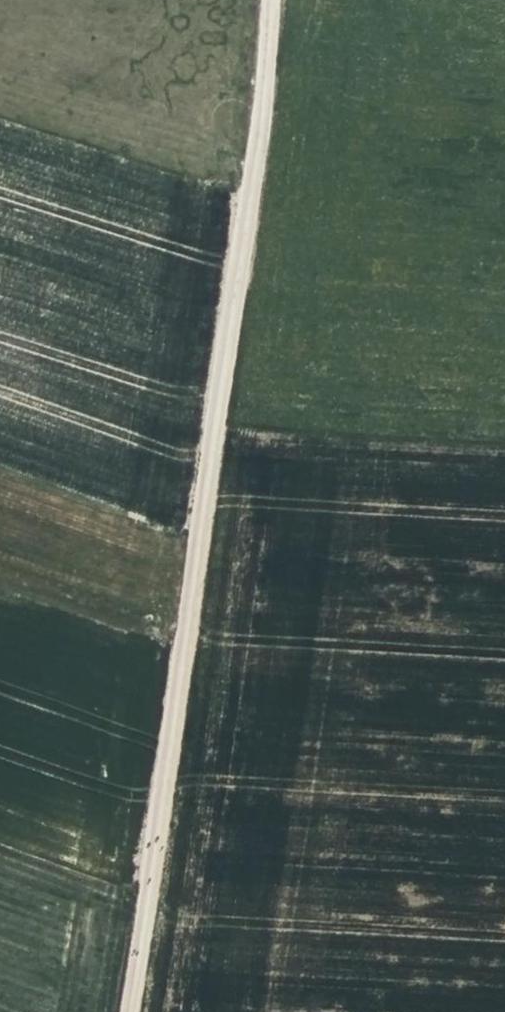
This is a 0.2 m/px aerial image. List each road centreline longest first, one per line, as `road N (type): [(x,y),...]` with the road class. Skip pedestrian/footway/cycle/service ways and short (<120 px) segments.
road 1 (track): [(274,0),(119,1011)]

